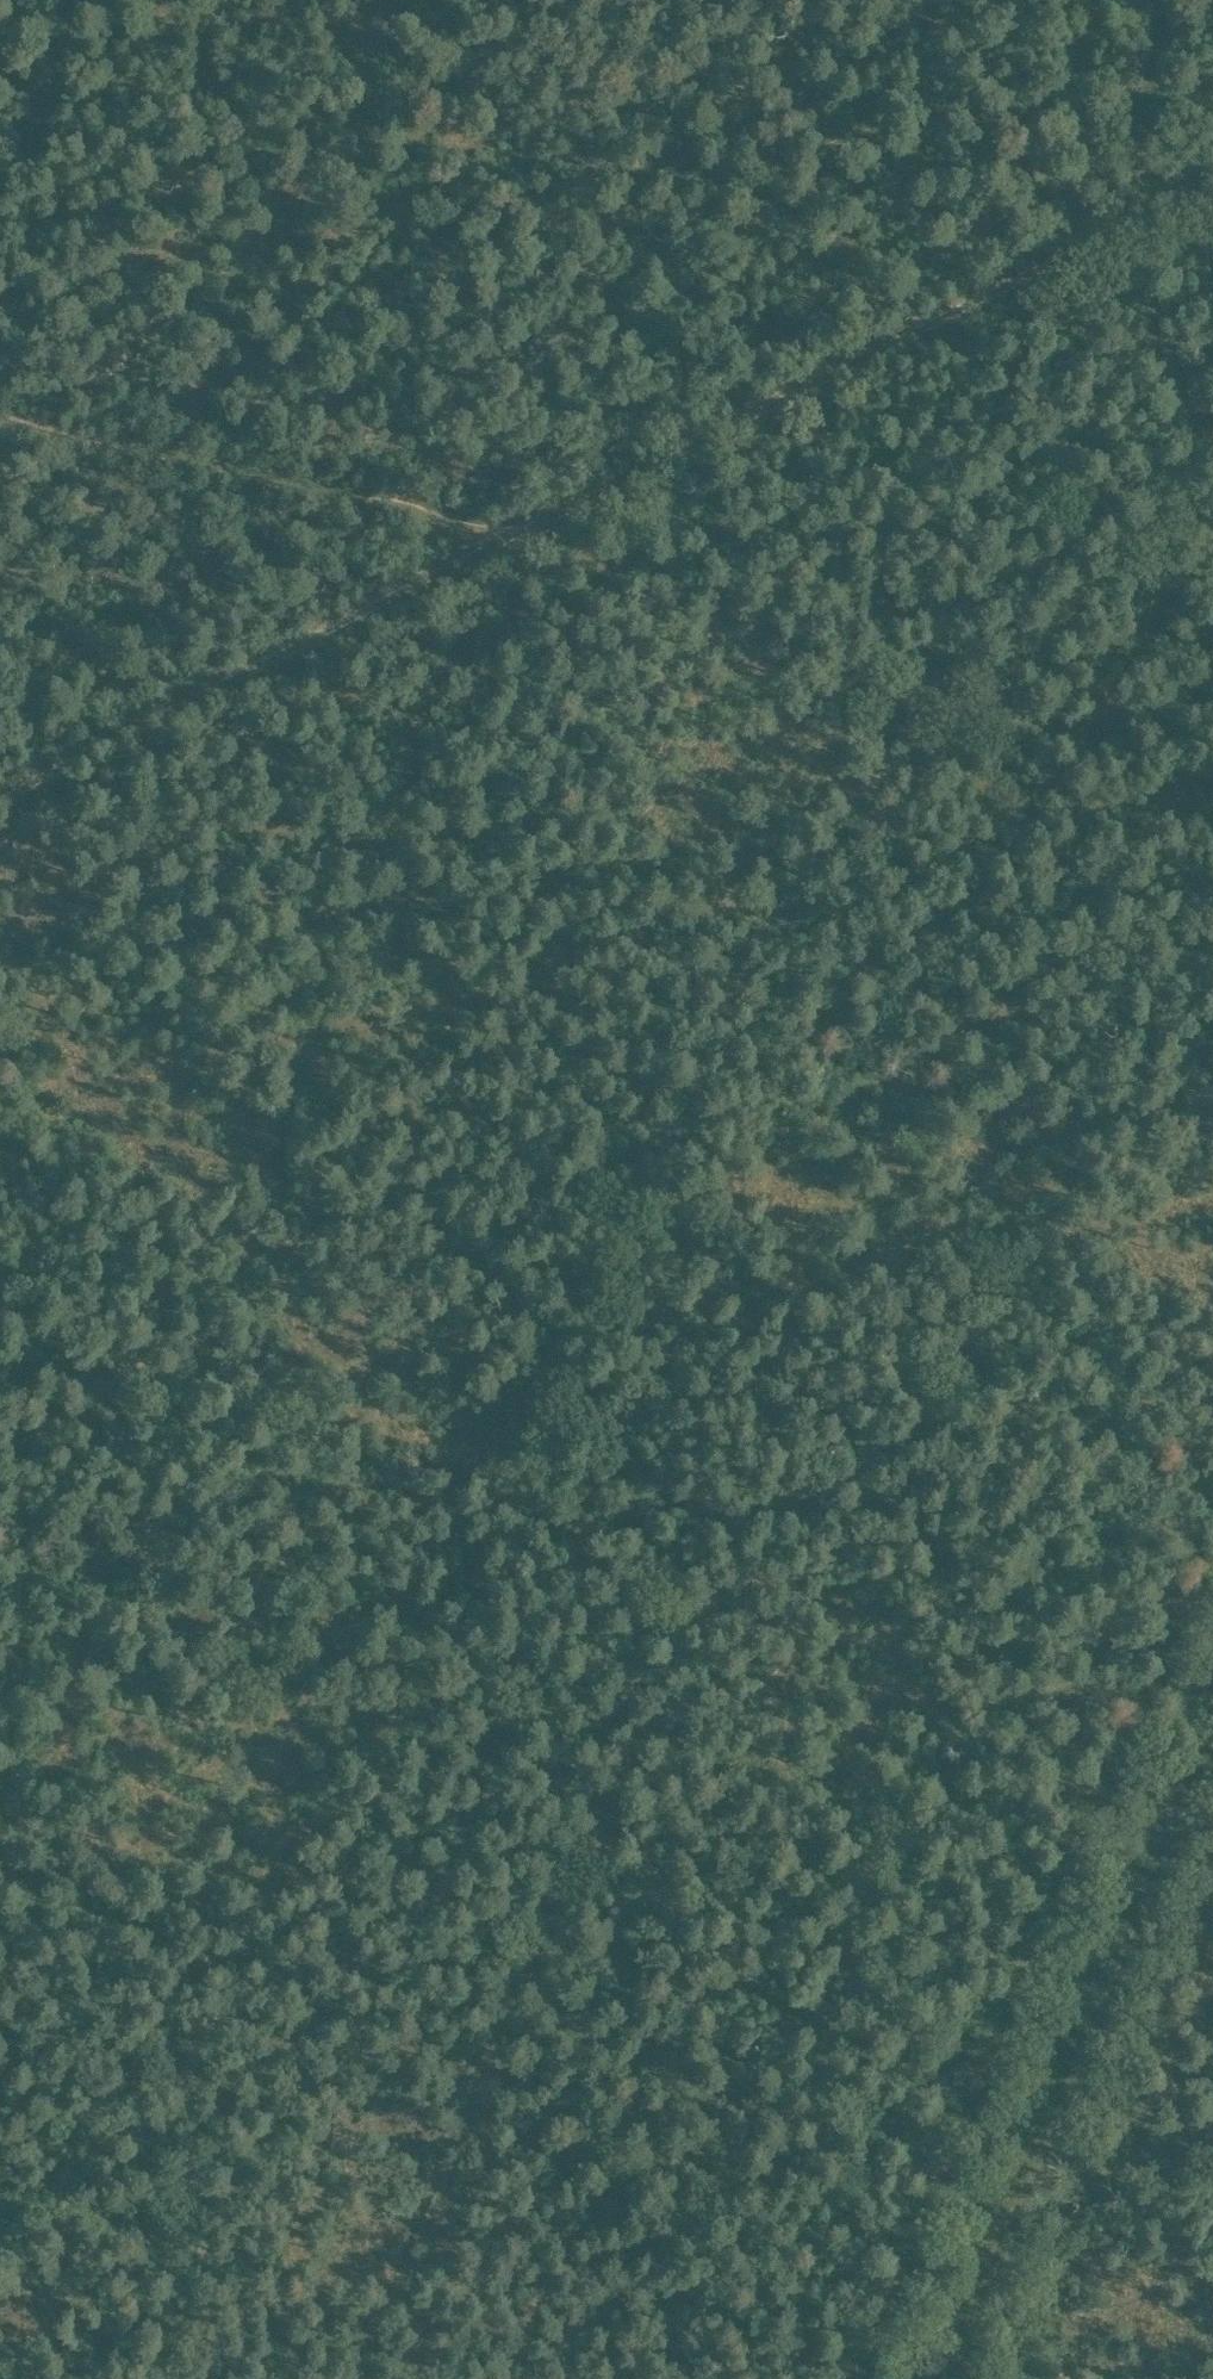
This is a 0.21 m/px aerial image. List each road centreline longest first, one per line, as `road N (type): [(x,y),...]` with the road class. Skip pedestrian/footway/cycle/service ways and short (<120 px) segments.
road 1 (track): [(1212,176),(479,551)]
road 2 (track): [(1212,1758),(957,2378)]
road 3 (track): [(479,551),(0,793)]
road 4 (track): [(0,425),(479,551)]
road 5 (track): [(1150,0),(1136,214)]
road 6 (track): [(1036,2195),(1212,2160)]

